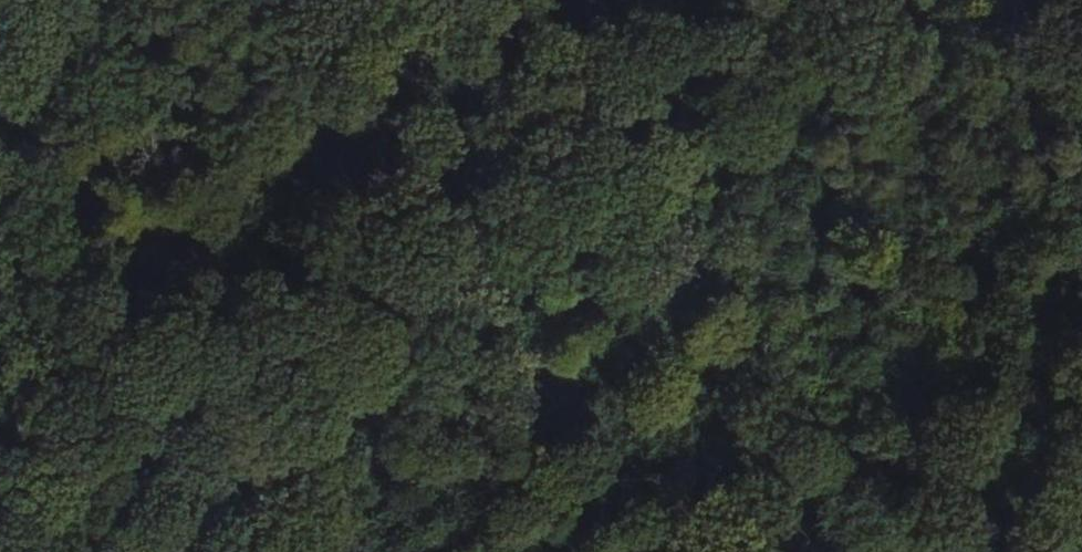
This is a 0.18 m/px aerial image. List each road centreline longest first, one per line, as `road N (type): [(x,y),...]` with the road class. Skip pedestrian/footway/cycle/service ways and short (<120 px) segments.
road 1 (track): [(322,551),(735,154),(909,0)]
road 2 (track): [(735,154),(504,0)]
road 3 (track): [(0,422),(176,551)]

